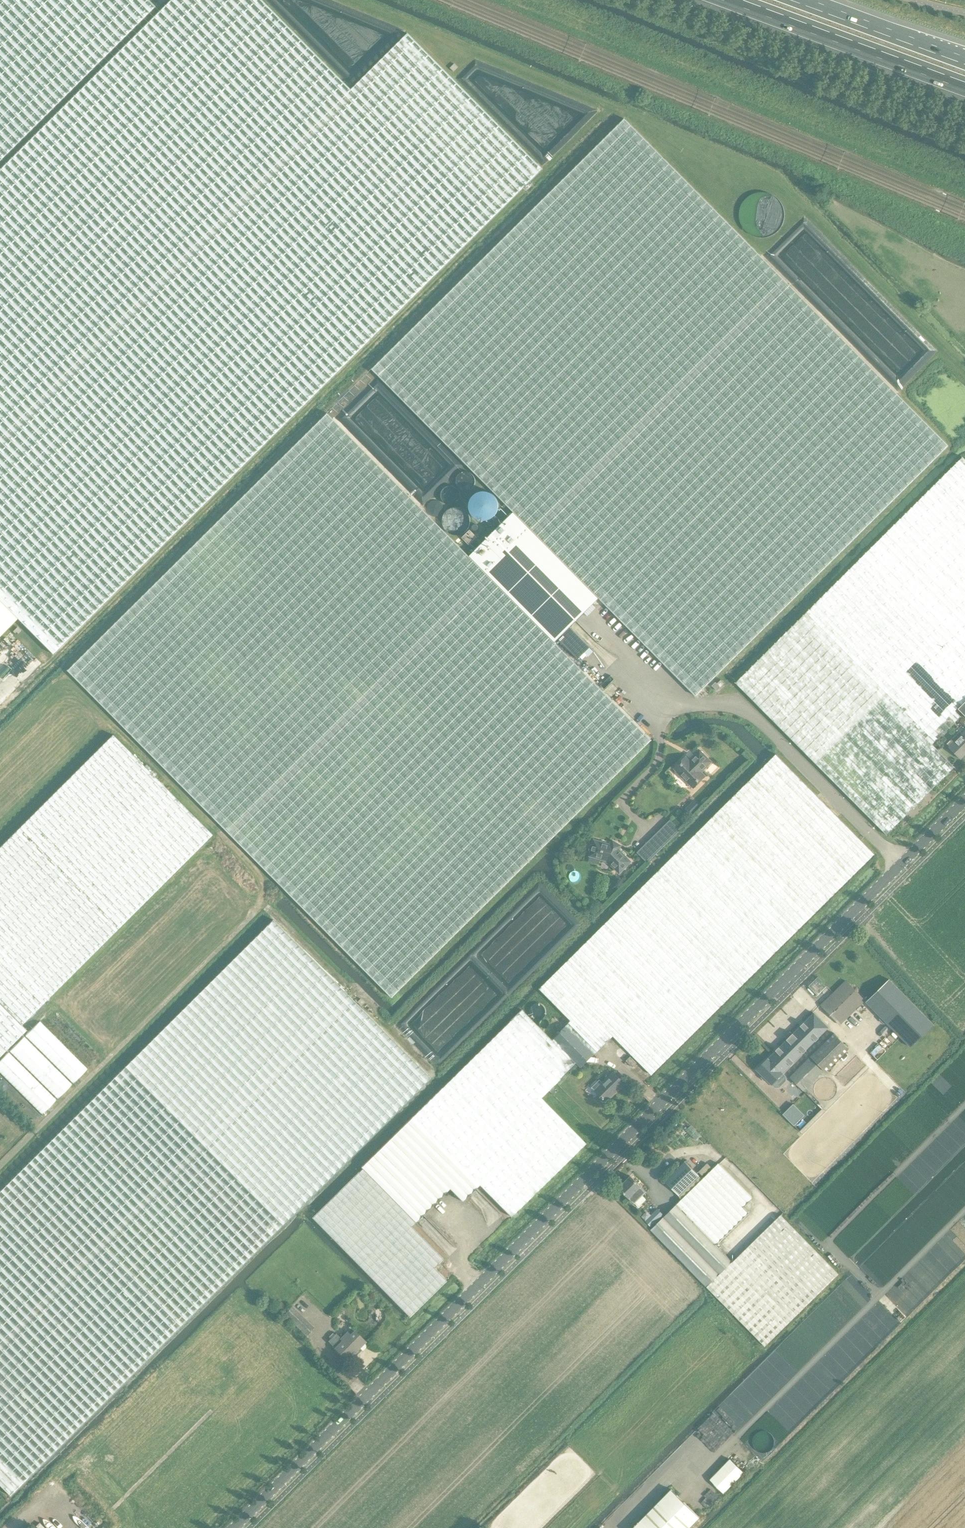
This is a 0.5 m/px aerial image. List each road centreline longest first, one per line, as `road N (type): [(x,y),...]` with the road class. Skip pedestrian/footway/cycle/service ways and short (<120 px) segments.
road 1 (tertiary): [(234,1527),(964,802)]
road 2 (motorway): [(723,0),(964,89)]
road 3 (motorway): [(964,57),(811,0)]

